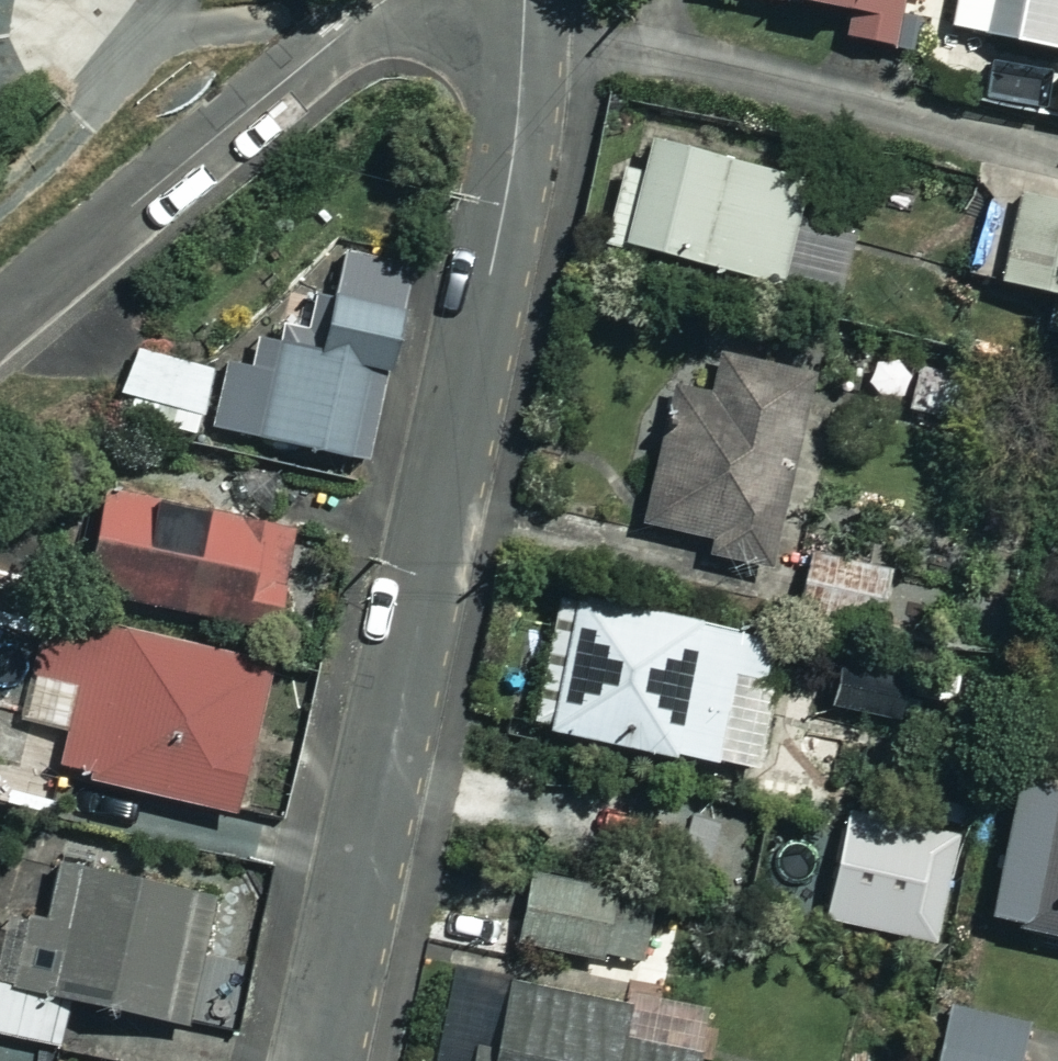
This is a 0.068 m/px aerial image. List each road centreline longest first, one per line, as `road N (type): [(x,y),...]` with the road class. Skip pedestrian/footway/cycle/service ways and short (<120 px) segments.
road 1 (residential): [(319,1060),(508,189),(523,0)]
road 2 (residential): [(379,0),(0,318)]

